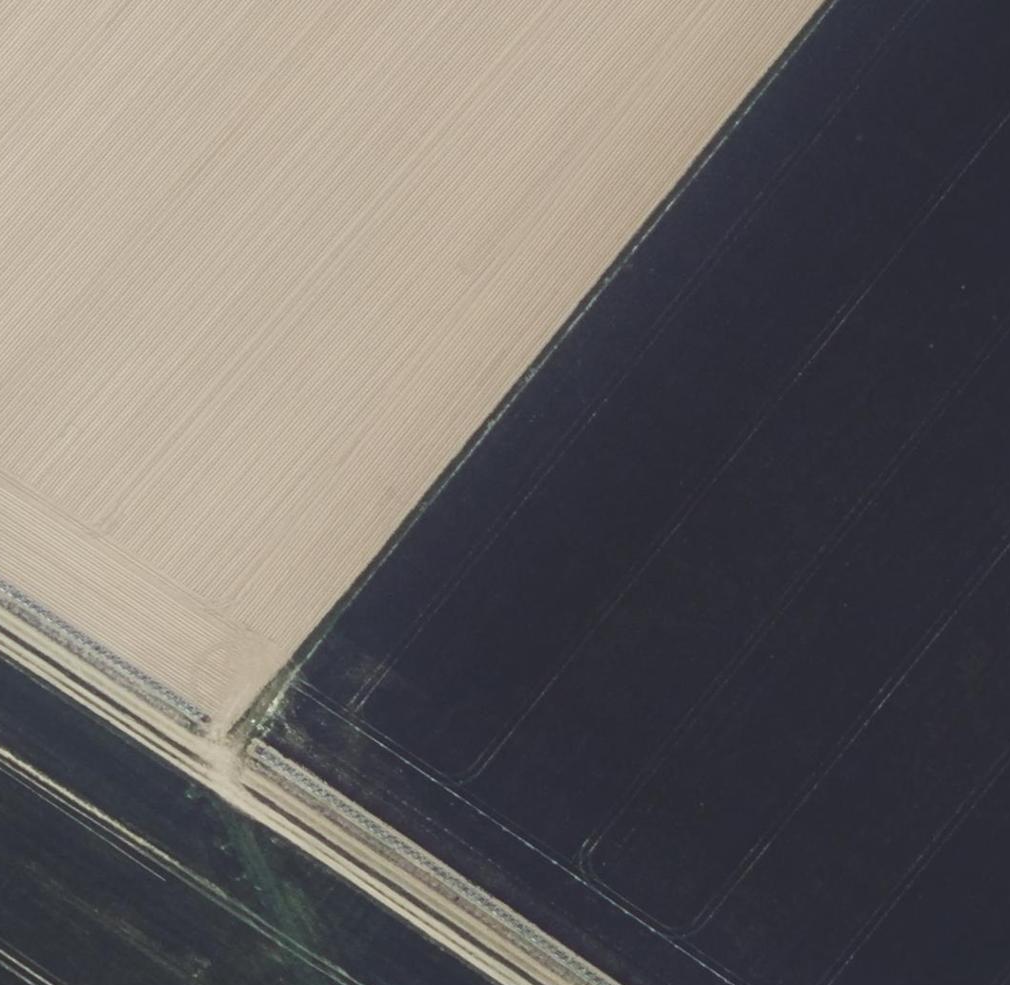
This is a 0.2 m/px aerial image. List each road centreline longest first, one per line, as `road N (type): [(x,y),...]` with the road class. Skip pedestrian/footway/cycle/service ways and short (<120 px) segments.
road 1 (track): [(0,635),(520,984)]

